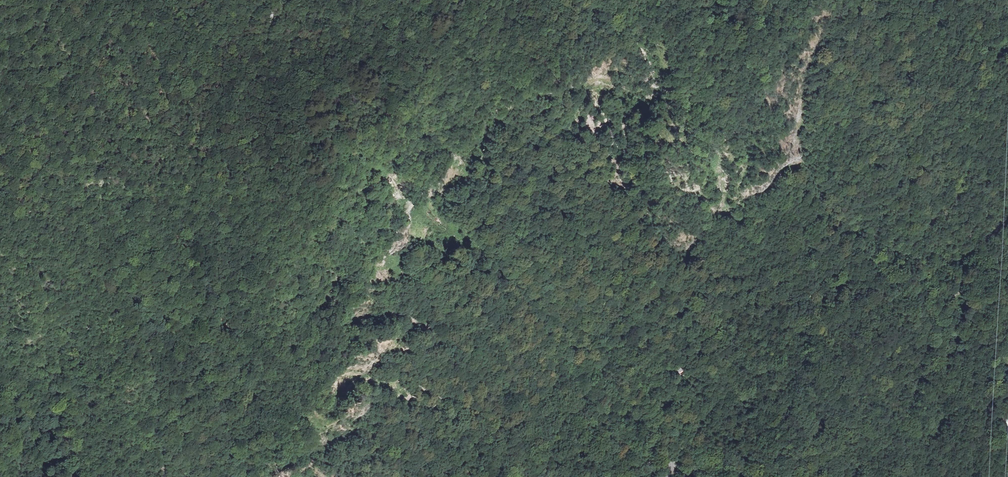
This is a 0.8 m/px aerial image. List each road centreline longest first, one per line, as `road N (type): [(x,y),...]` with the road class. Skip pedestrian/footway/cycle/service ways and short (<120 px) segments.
road 1 (unclassified): [(1007,219),(960,269),(958,292),(918,360),(913,394),(886,437),(838,476)]

